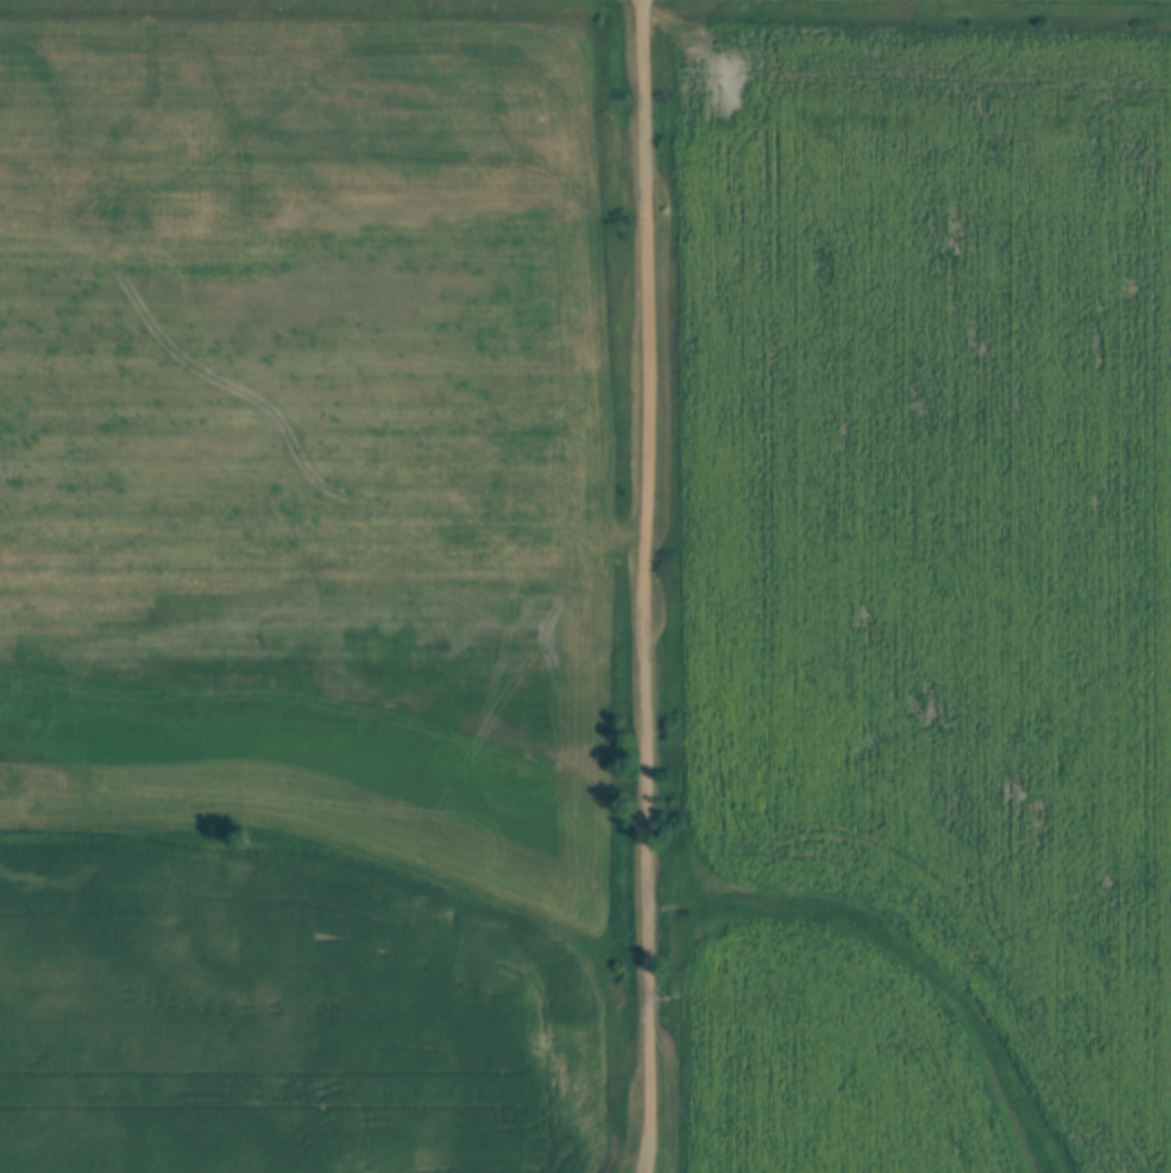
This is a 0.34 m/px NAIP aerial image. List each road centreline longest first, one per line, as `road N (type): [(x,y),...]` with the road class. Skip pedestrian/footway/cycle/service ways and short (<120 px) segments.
road 1 (residential): [(642,1172),(637,0)]

